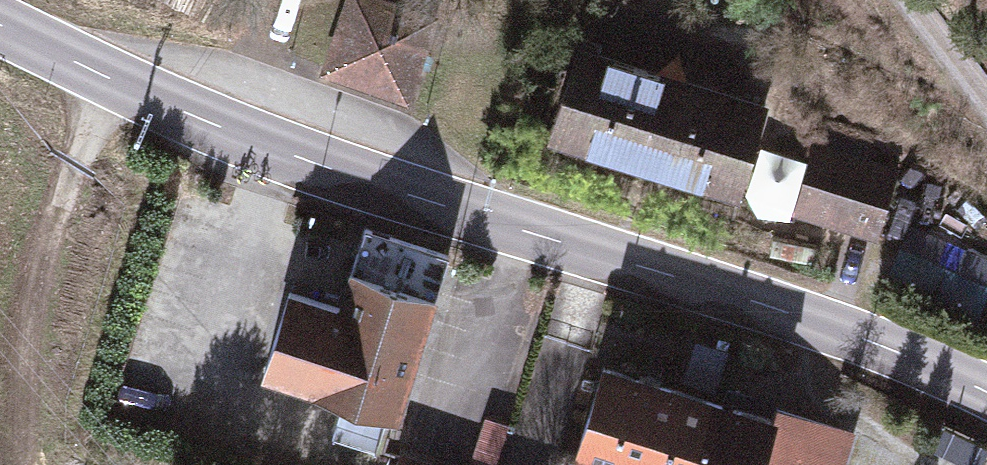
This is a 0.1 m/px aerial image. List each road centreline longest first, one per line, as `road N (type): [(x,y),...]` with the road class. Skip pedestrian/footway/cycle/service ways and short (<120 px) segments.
road 1 (secondary): [(0,22),(112,78),(314,161),(837,330),(986,388)]
road 2 (track): [(112,78),(83,145),(37,301),(23,464)]
road 3 (track): [(905,0),(986,103)]

